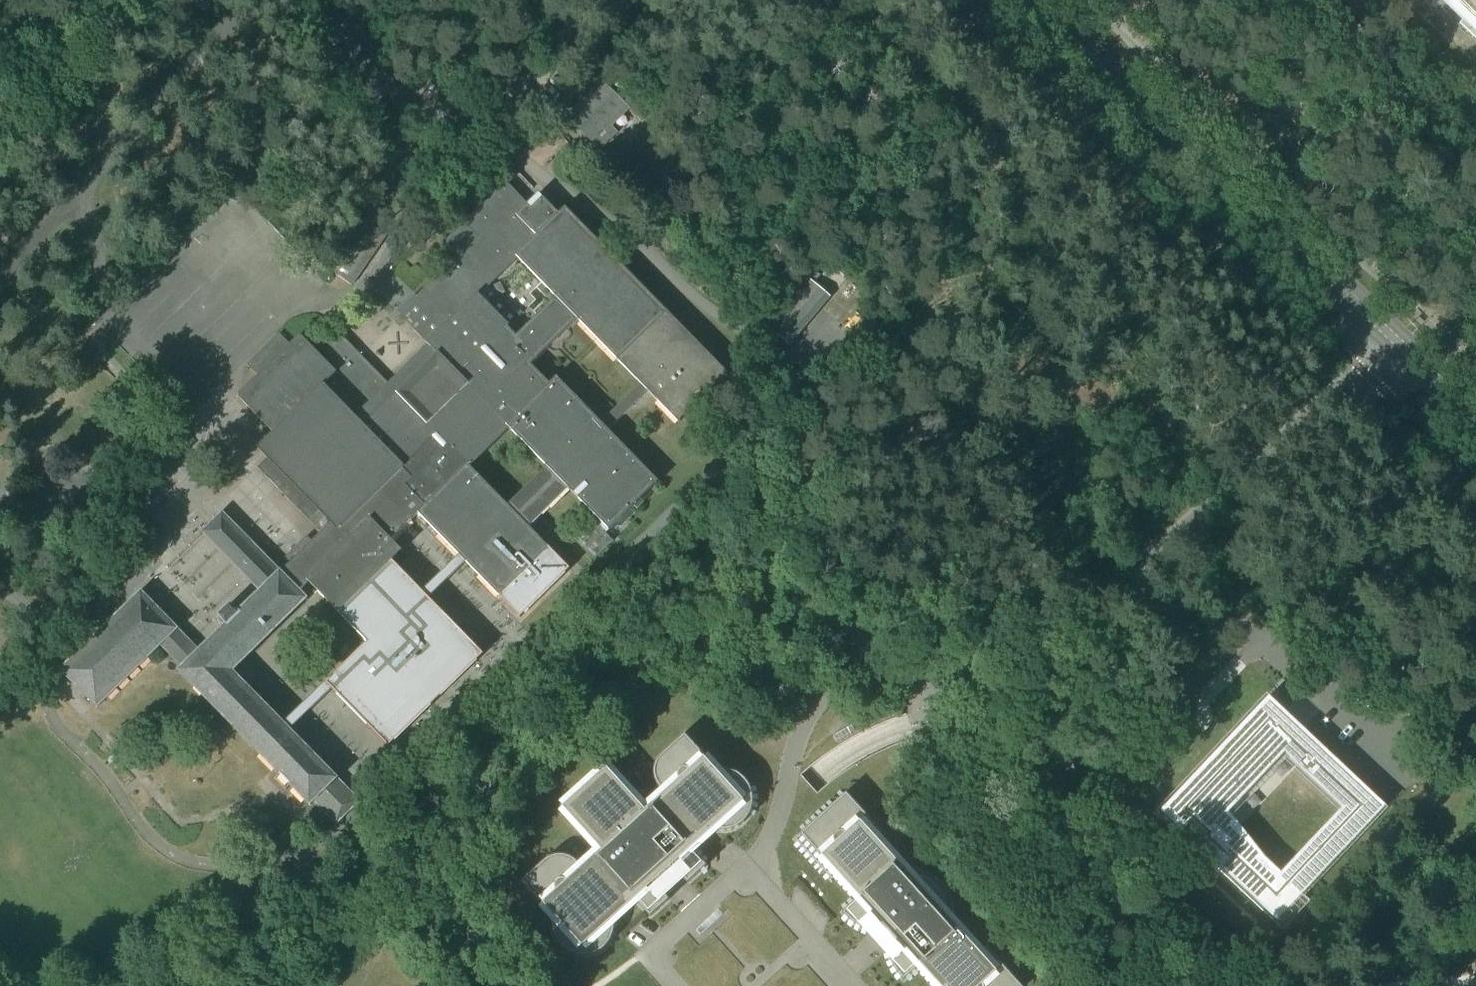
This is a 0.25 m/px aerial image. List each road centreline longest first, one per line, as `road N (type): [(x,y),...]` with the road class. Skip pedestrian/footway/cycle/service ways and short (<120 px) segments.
road 1 (secondary): [(1475,417),(1041,0)]

